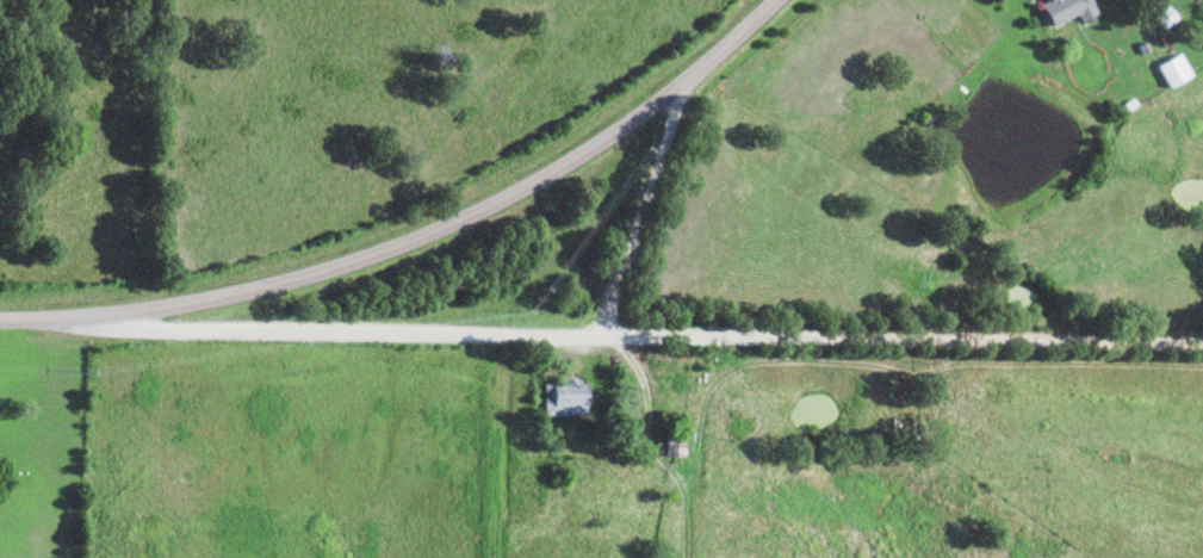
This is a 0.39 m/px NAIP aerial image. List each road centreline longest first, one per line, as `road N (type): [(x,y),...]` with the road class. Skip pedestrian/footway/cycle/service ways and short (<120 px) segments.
road 1 (residential): [(87,320),(163,330),(599,335),(1202,358)]
road 2 (secondary): [(0,321),(87,320),(205,299),(316,269),(455,217),(601,140),(773,0)]
road 3 (residential): [(599,335),(672,87)]

